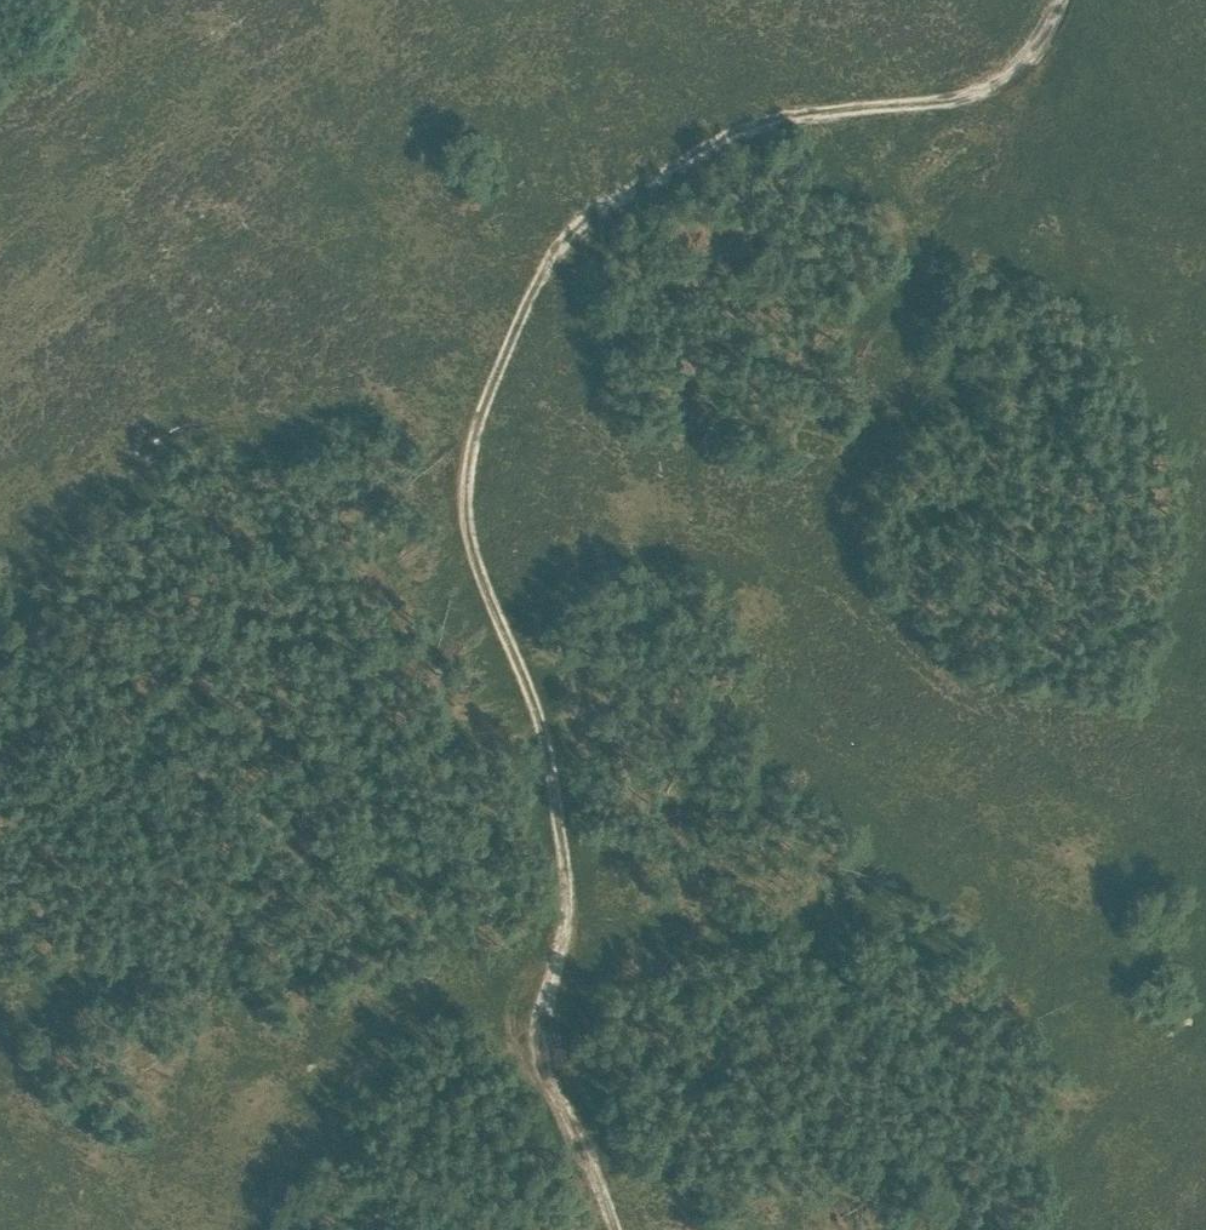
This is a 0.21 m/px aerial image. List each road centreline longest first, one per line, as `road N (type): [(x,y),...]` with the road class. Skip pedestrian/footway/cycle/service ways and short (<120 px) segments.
road 1 (track): [(616,1229),(574,1103),(546,1051),(573,910),(540,709),(488,597),(464,520),(471,426),(535,281),(578,220),(768,121),(992,93),(1030,68),(1062,0)]

